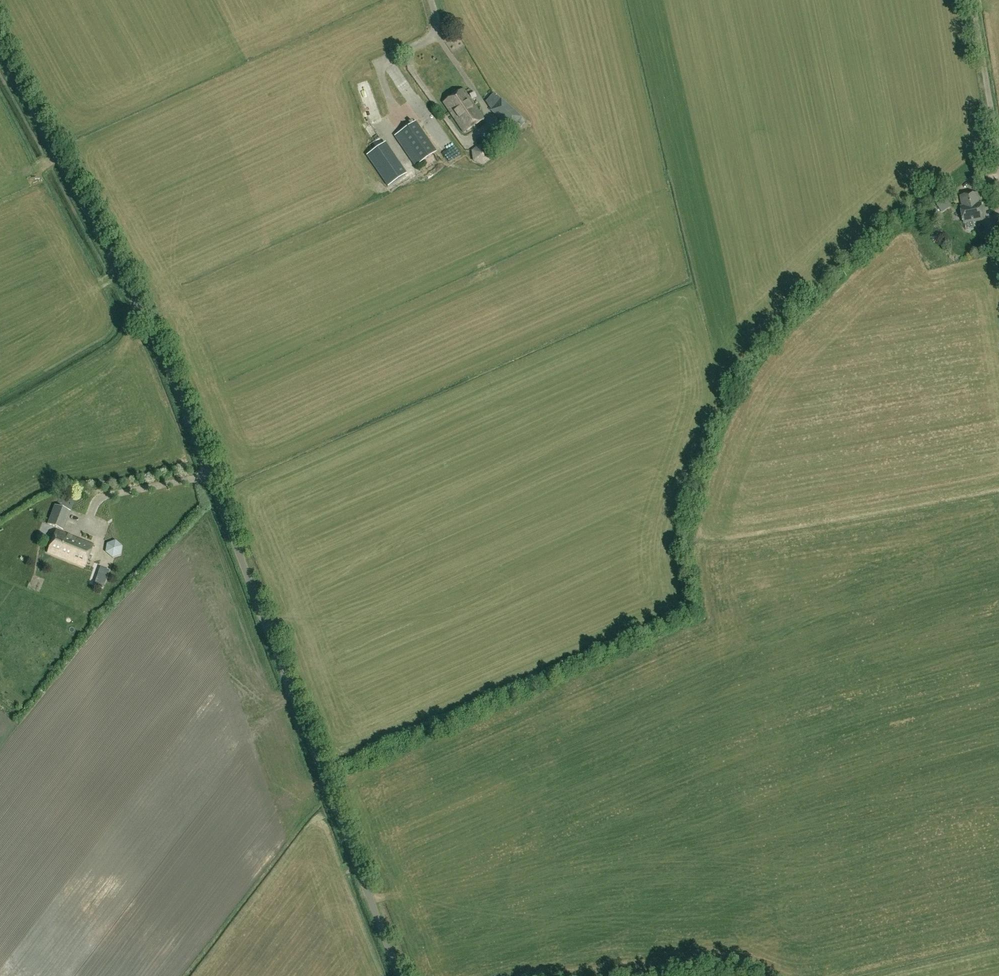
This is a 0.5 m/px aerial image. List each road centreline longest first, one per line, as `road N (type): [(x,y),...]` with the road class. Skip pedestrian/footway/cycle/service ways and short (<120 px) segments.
road 1 (unclassified): [(399,975),(158,340),(0,51)]
road 2 (track): [(998,154),(972,0)]

